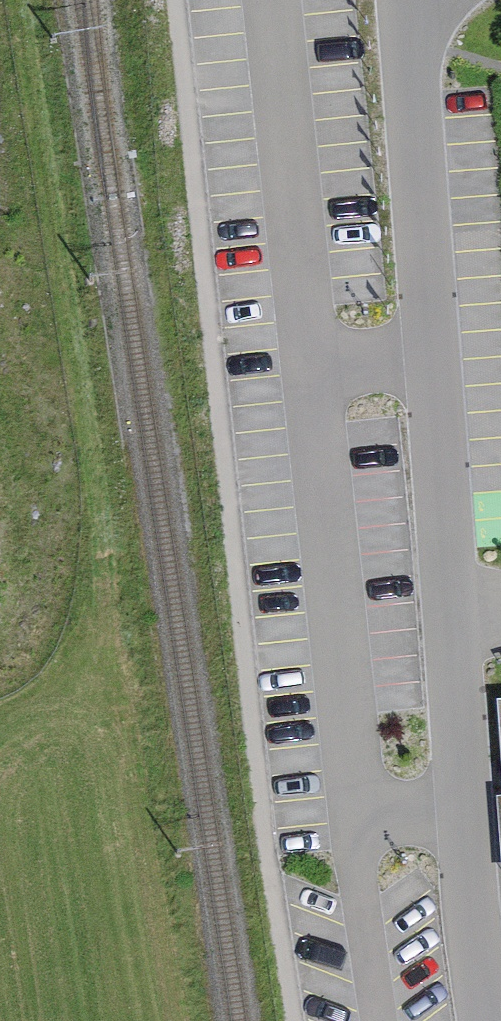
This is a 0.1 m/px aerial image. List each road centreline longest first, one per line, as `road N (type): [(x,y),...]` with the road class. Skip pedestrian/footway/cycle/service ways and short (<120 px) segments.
road 1 (trunk): [(256,0),(393,1020)]
road 2 (residential): [(410,0),(445,719),(479,1020)]

